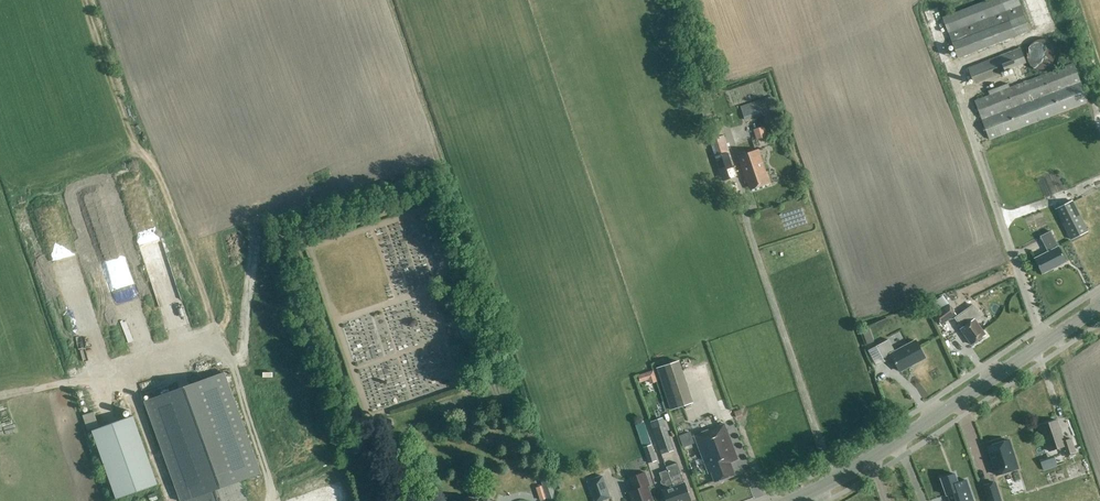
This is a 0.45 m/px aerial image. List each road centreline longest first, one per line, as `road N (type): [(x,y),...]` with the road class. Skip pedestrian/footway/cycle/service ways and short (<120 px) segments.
road 1 (tertiary): [(792,500),(903,439),(1099,307)]

